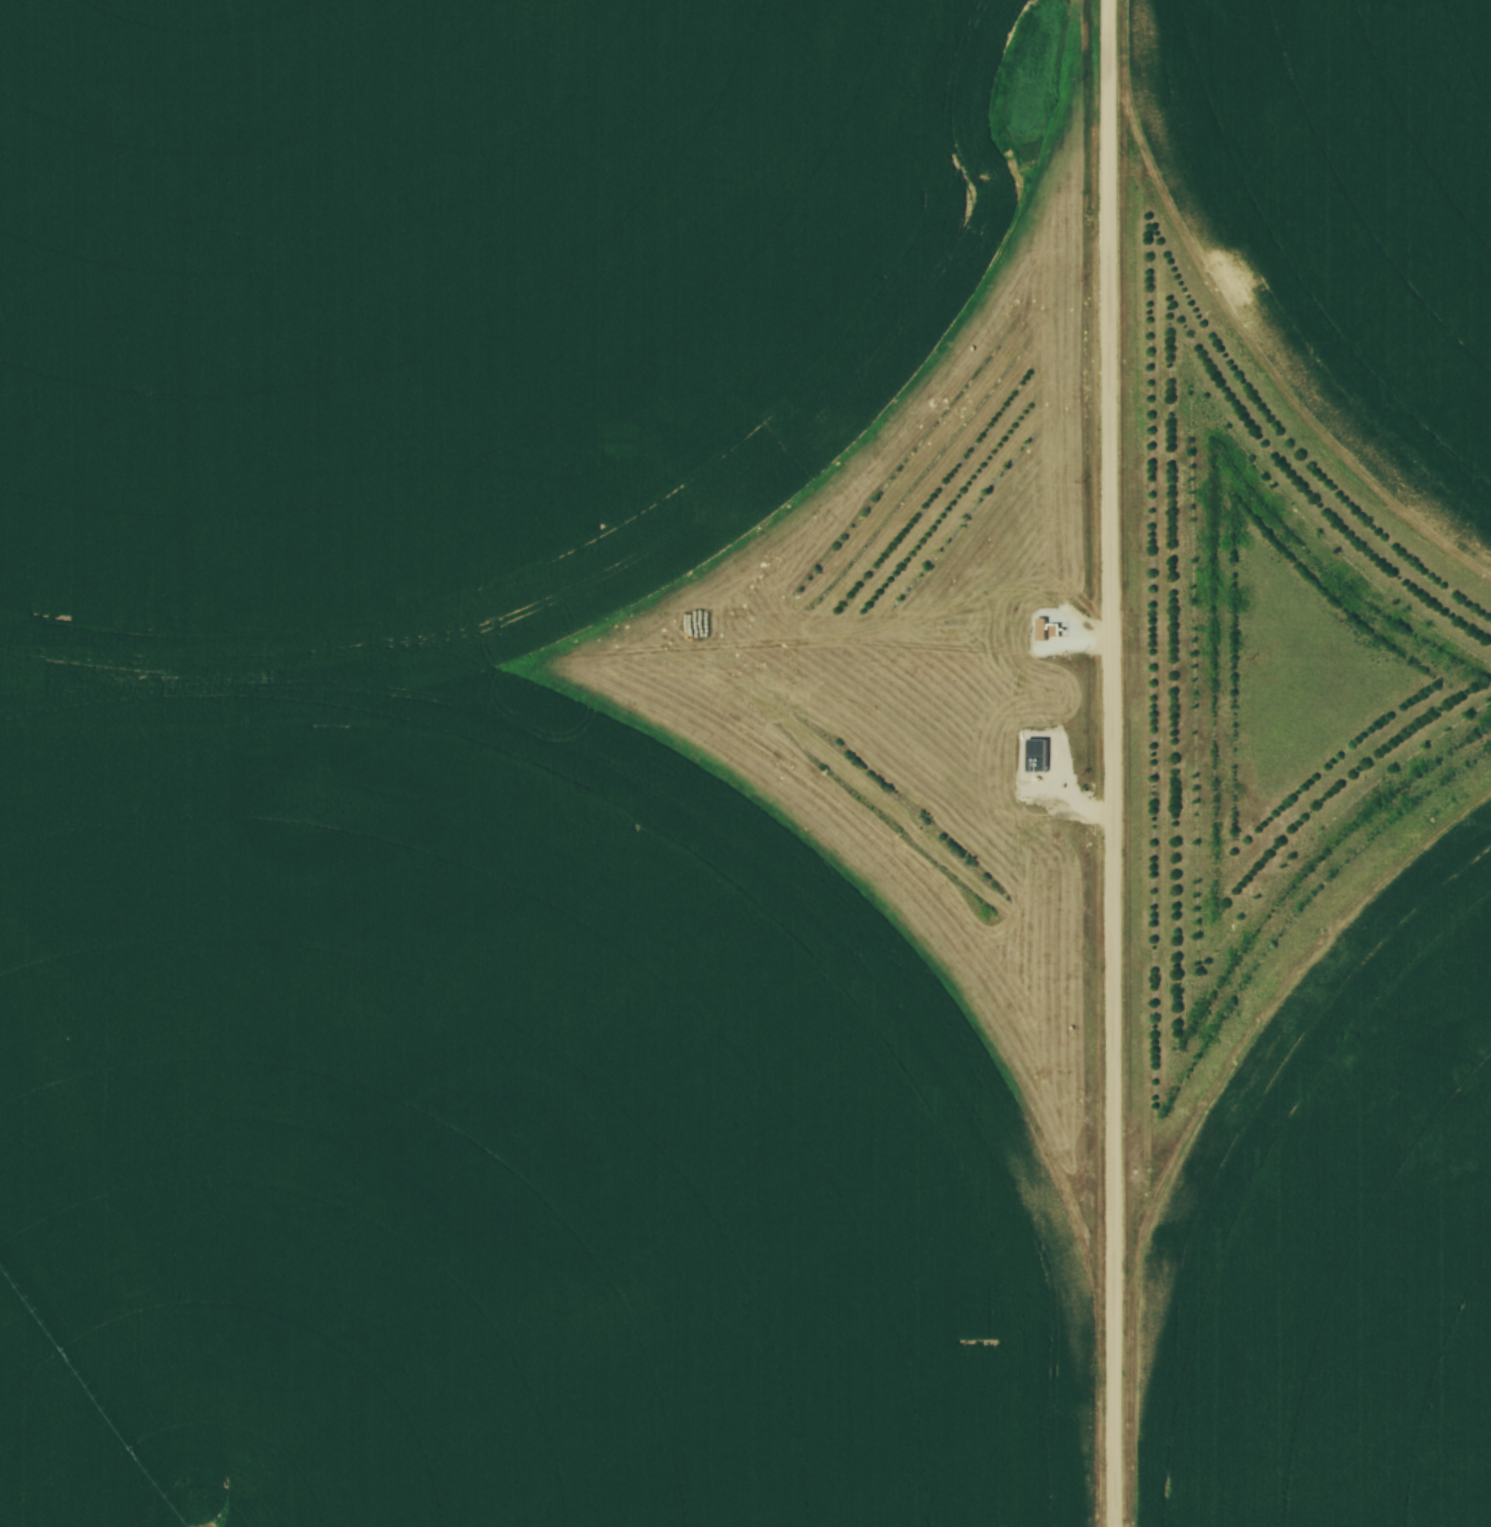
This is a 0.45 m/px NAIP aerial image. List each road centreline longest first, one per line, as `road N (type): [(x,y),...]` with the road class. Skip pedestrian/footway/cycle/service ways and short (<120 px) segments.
road 1 (residential): [(1113,1526),(1107,0)]

